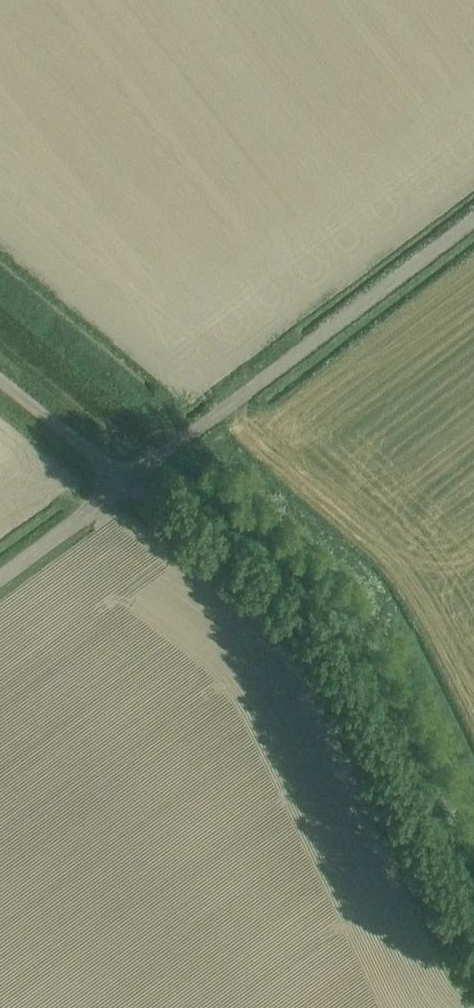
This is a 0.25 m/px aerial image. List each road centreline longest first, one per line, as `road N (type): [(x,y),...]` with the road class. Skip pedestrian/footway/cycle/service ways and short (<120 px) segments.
road 1 (track): [(0,378),(266,588),(308,632),(473,959)]
road 2 (unclassified): [(0,579),(473,219)]

